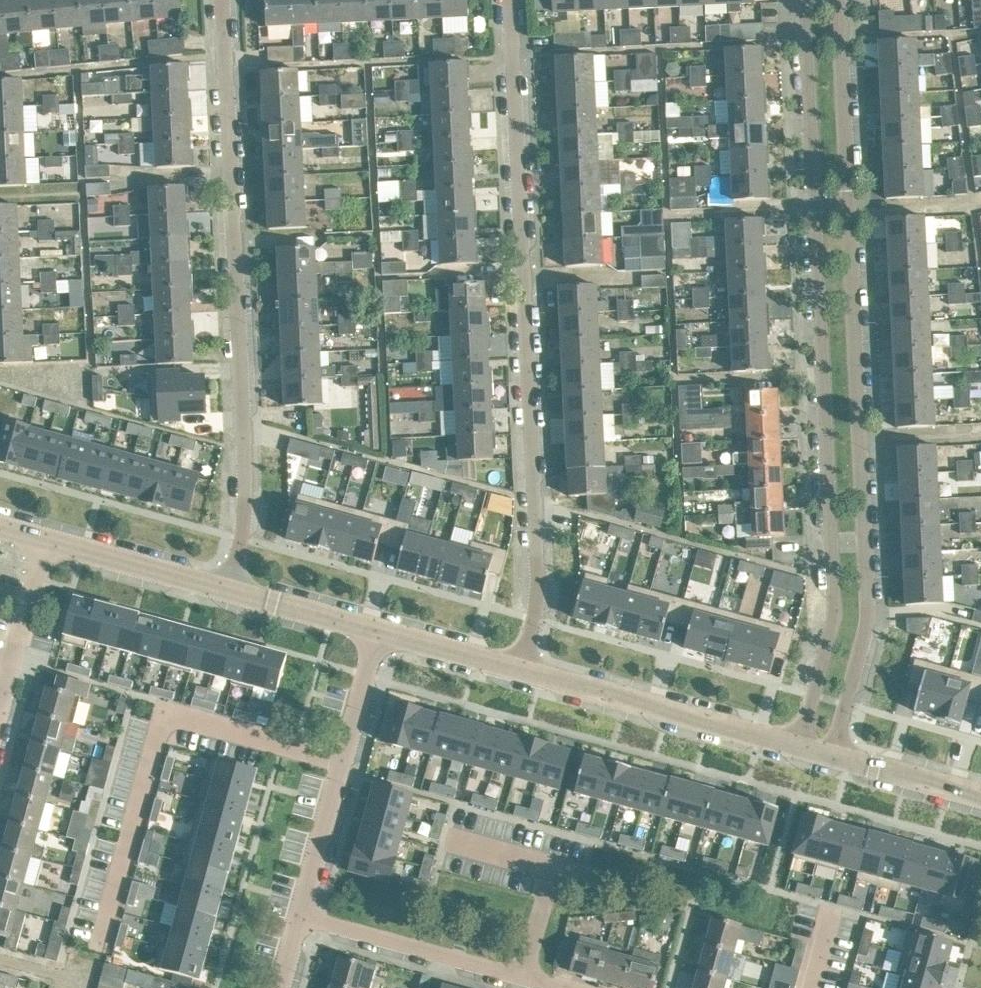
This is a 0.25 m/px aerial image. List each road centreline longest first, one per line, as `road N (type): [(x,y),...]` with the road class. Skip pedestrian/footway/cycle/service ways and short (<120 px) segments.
road 1 (residential): [(834,756),(868,613),(839,0)]
road 2 (residential): [(805,0),(834,617),(800,747)]
road 3 (residential): [(510,0),(537,566),(521,670)]
road 4 (residential): [(229,590),(246,477),(222,0)]
road 5 (residential): [(300,916),(378,631)]
road 6 (residential): [(800,747),(521,670)]
road 7 (residential): [(300,916),(562,987)]
road 8 (residential): [(229,590),(47,540)]
road 9 (residential): [(378,631),(229,590)]
road 10 (residential): [(980,795),(834,756)]
road 11 (residential): [(521,670),(378,631)]
road 12 (residential): [(13,660),(47,540)]

